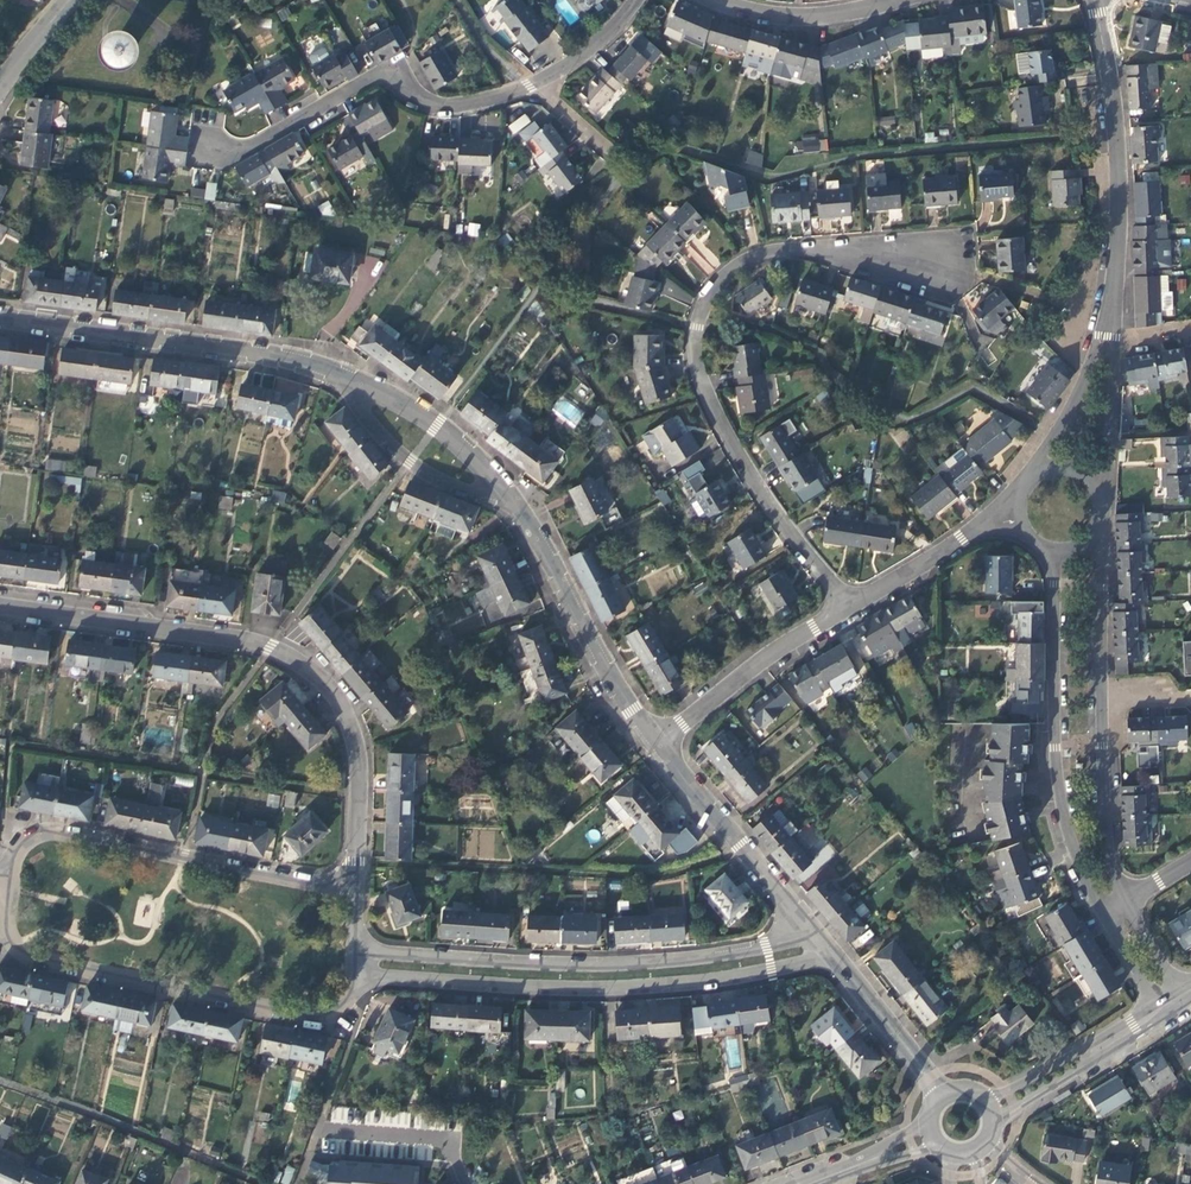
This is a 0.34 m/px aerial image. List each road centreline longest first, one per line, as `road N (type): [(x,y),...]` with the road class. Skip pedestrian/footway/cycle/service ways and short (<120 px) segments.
road 1 (unclassified): [(657,743),(519,508),(436,425),(295,359),(0,318)]
road 2 (residential): [(847,610),(732,449),(700,384),(693,327),(720,280),(750,259),(806,251),(956,271)]
road 3 (residential): [(352,894),(354,747),(343,711),(318,677),(270,649),(0,607)]
road 4 (unclassified): [(364,977),(640,989),(832,959)]
road 5 (unclassified): [(812,932),(727,955),(635,965),(364,949)]
road 6 (unclassified): [(0,902),(13,953),(240,1005),(318,1020),(343,1010),(364,977)]
road 7 (residential): [(530,86),(439,106),(384,75),(232,159),(203,156),(207,124)]
road 8 (unclassified): [(352,894),(63,833),(32,838),(0,880)]
road 9 (residential): [(1049,550),(1053,767),(1078,867),(1104,917)]
road 10 (residential): [(1114,314),(1116,134),(1098,0)]
road 11 (unclassified): [(812,932),(657,743)]
road 12 (residential): [(847,610),(657,743)]
road 13 (residential): [(1126,905),(1107,829),(1101,701)]
road 14 (residential): [(711,0),(791,22),(856,16),(908,0)]
road 15 (tertiary): [(1161,1016),(994,1112)]
road 16 (residential): [(1114,314),(1030,479)]
road 17 (residential): [(1101,701),(1105,522)]
road 18 (residential): [(466,1183),(446,1138),(318,1125)]
road 19 (unclassified): [(940,1093),(832,959)]
road 20 (residential): [(983,530),(847,610)]
road 21 (residential): [(1105,491),(1118,339)]
road 22 (residential): [(635,0),(607,33),(530,86)]
road 23 (tertiary): [(927,1138),(809,1183)]
road 24 (residential): [(530,86),(625,168)]

